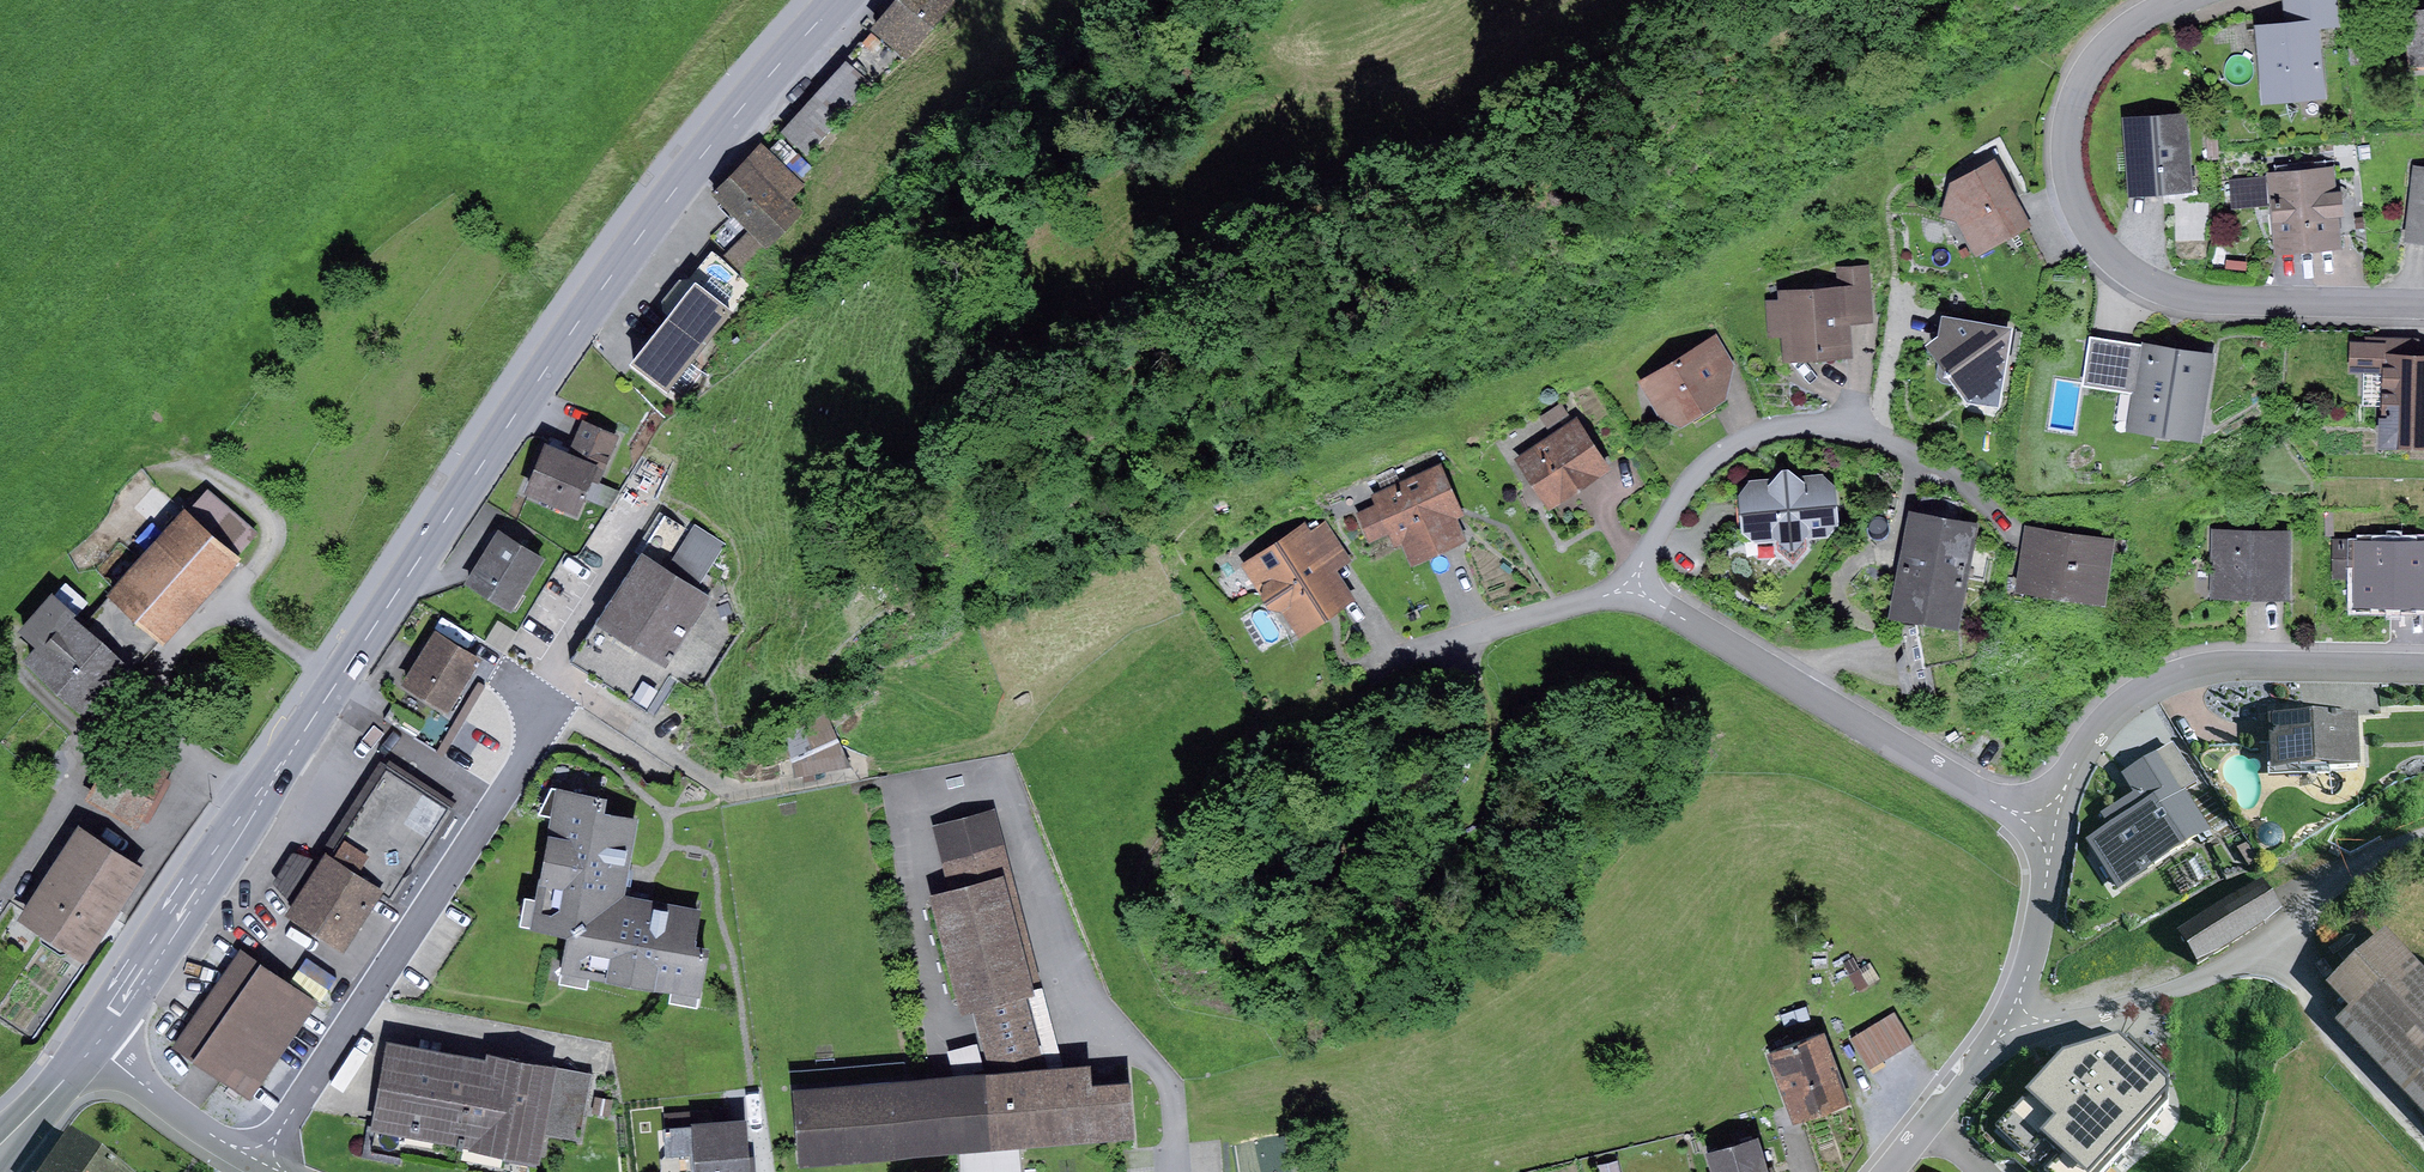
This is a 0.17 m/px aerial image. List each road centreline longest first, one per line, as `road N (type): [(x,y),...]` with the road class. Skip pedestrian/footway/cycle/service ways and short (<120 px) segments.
road 1 (primary): [(842,0),(726,123),(565,330),(404,584),(85,1044)]
road 2 (residential): [(2423,302),(2194,301),(2151,286),(2108,253),(2070,174),(2072,103),(2111,42),(2183,0)]
road 3 (residential): [(537,688),(546,705),(540,741),(255,1162)]
road 4 (residential): [(2051,820),(1982,795),(1630,590)]
road 5 (unclassified): [(2012,1018),(2068,1017),(2205,980),(2280,937),(2355,870),(2423,839)]
road 6 (residential): [(2051,820),(2058,784),(2084,734),(2131,695),(2185,675),(2250,668),(2423,666)]
road 7 (residential): [(1630,590),(1695,474),(1746,437),(1824,424),(1876,438),(1939,469)]
road 8 (track): [(191,469),(245,495),(271,529),(270,549),(240,593),(248,616),(337,680)]
road 9 (residential): [(1630,590),(1426,648)]
road 10 (residential): [(85,1044),(203,1140),(255,1162)]
road 11 (residential): [(2012,1018),(2051,820)]
road 12 (residential): [(1890,1171),(2012,1018)]
road 13 (primary): [(85,1044),(0,1160)]

